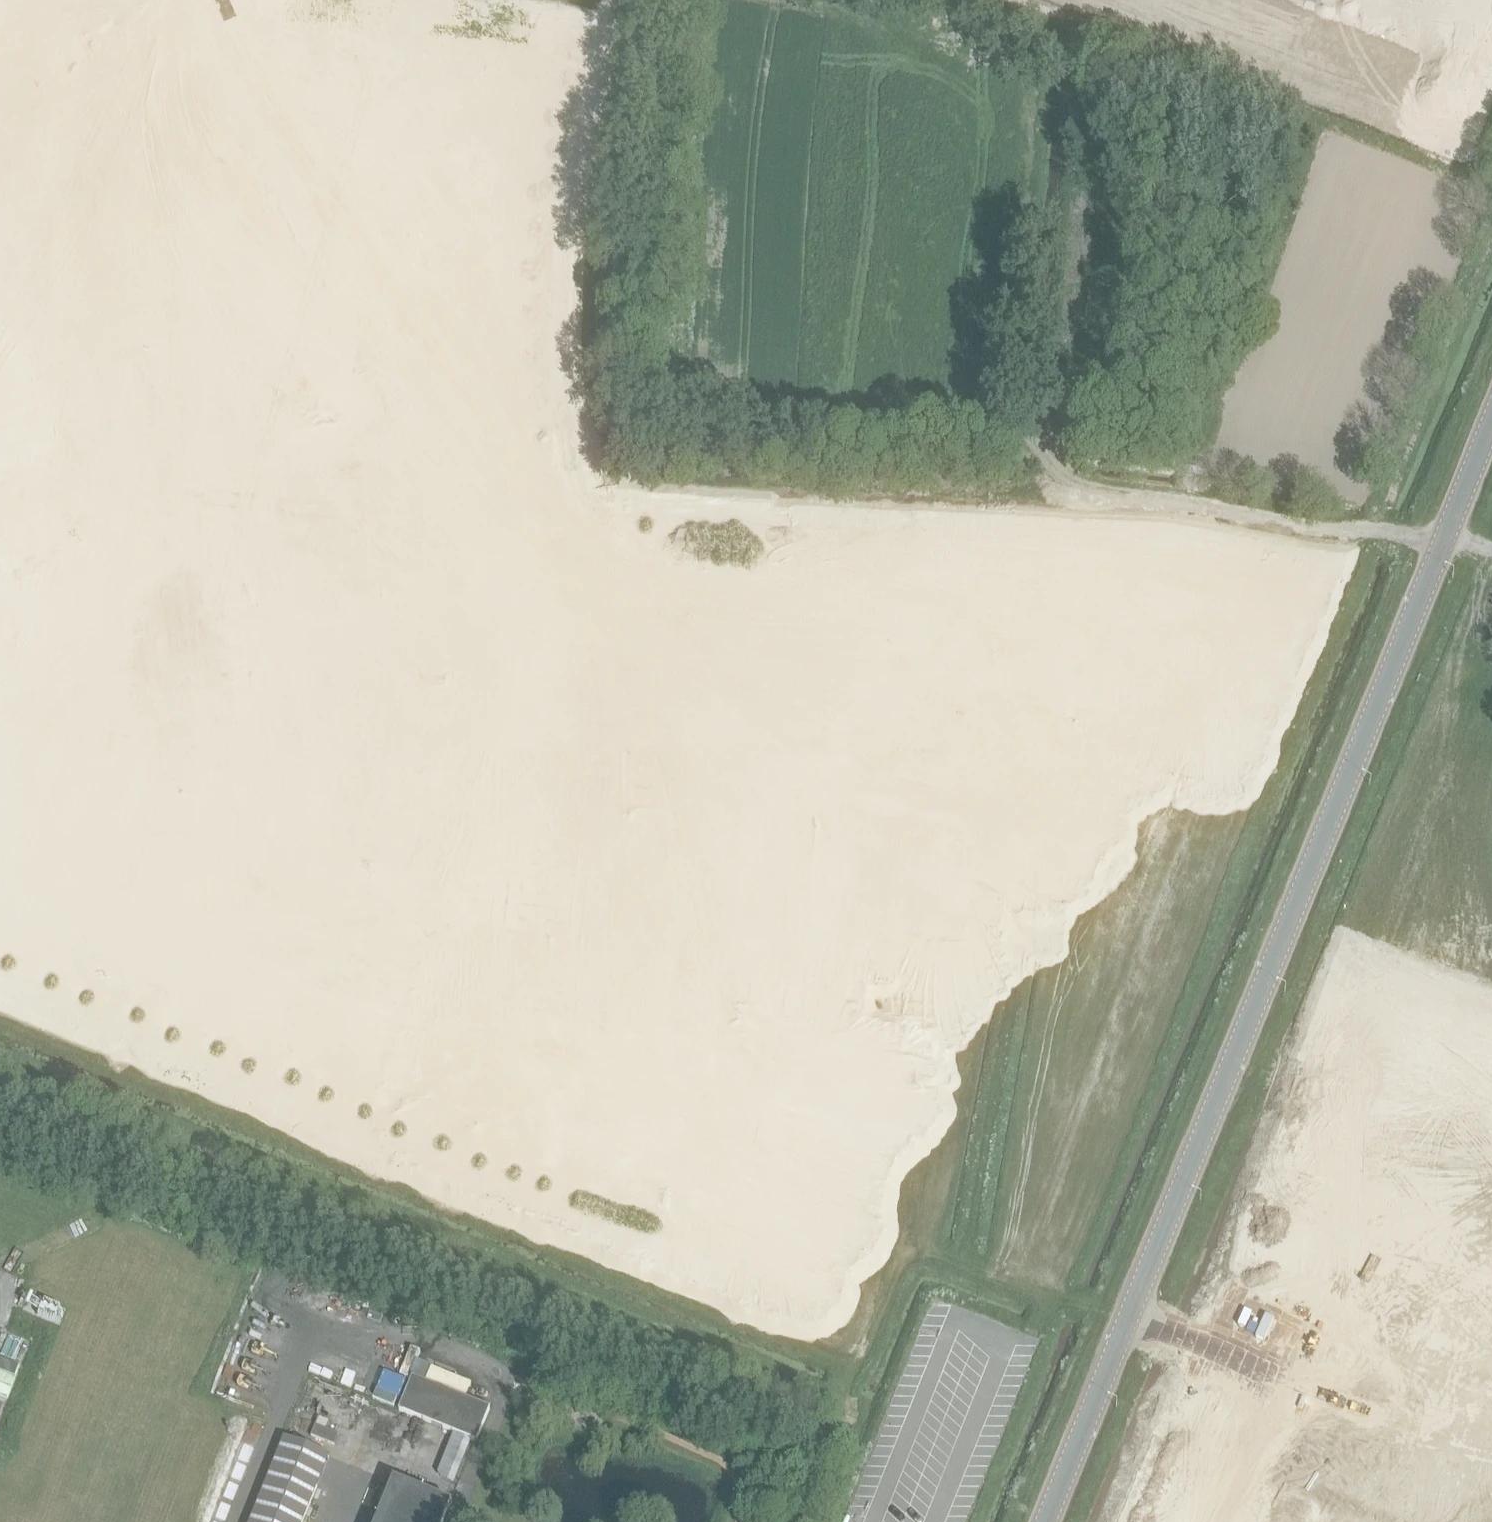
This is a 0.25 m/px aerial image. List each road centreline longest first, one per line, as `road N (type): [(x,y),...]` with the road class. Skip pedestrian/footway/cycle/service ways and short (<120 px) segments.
road 1 (tertiary): [(1040,1521),(1491,402)]

